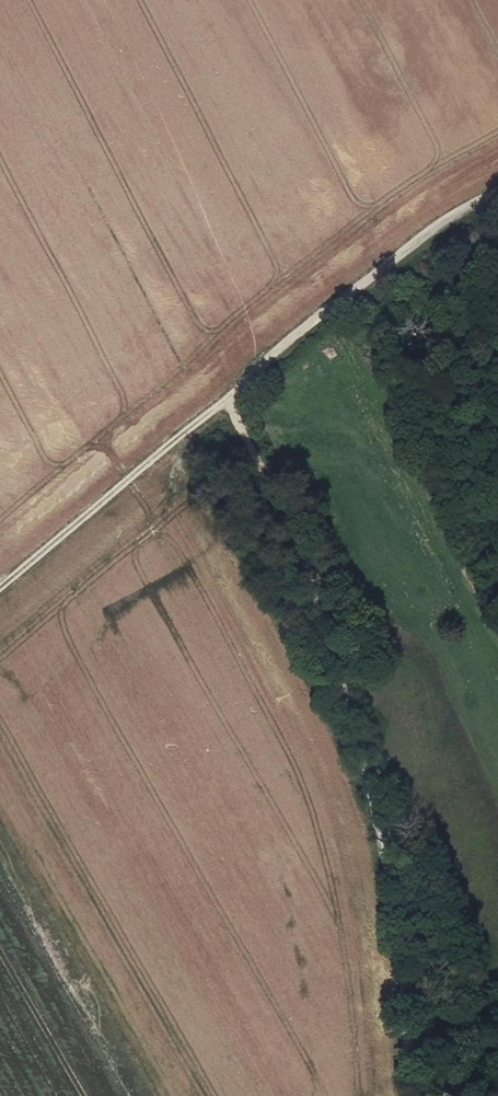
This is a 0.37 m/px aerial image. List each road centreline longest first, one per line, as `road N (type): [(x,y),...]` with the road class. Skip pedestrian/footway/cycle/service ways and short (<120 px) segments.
road 1 (track): [(404,1095),(390,925),(351,725),(279,503),(229,399)]
road 2 (track): [(0,580),(252,380)]
road 3 (unclassified): [(252,380),(497,202)]

